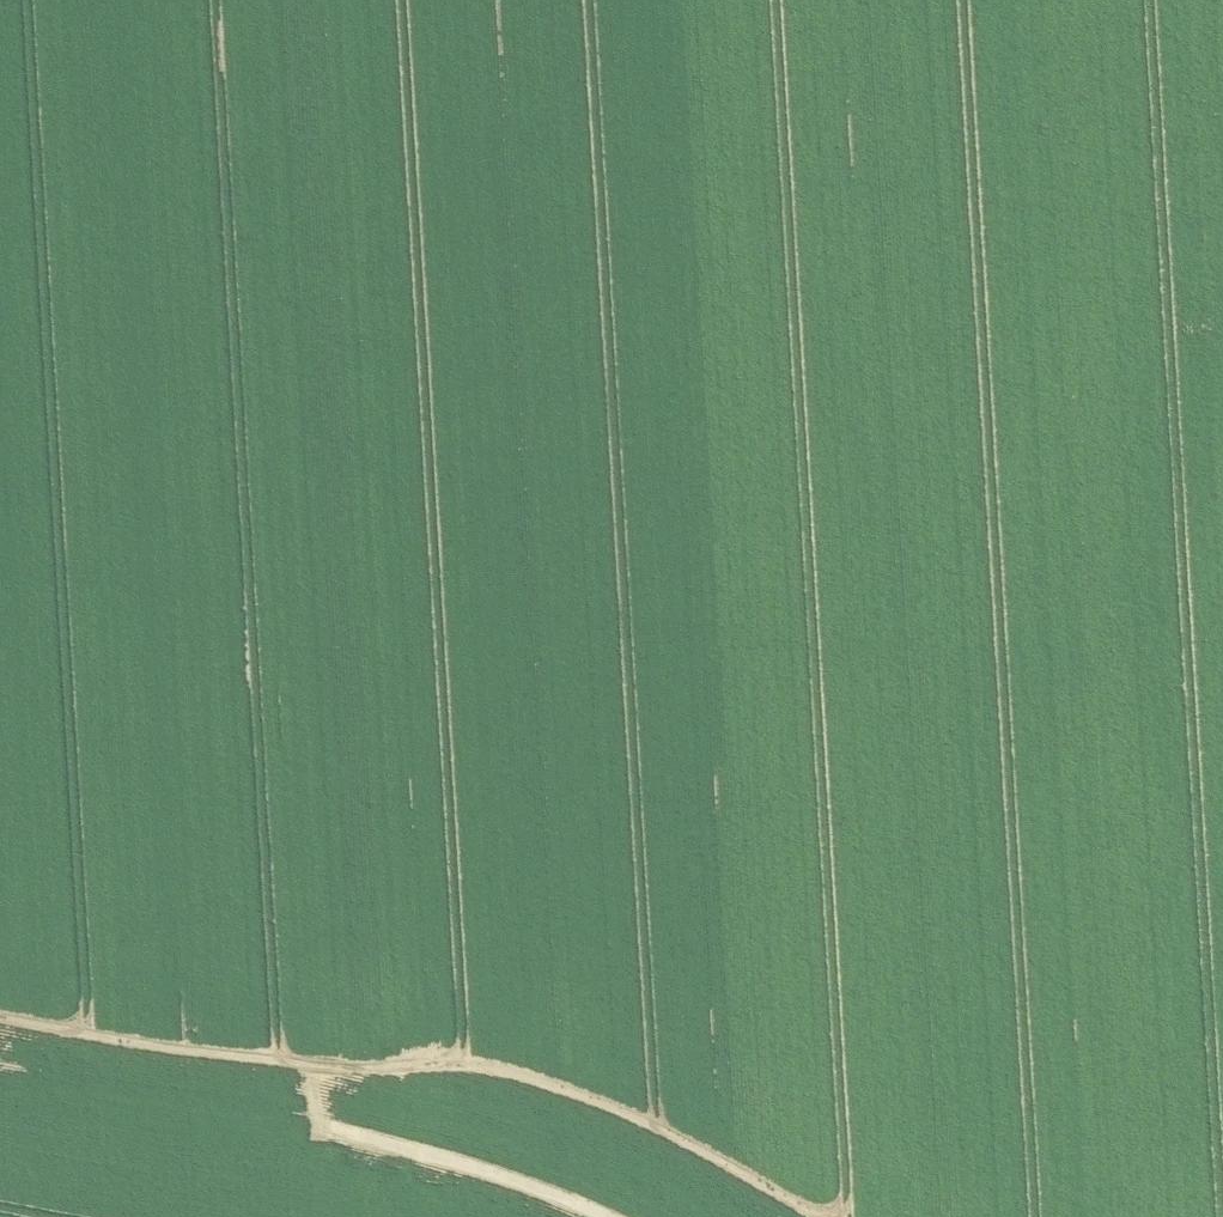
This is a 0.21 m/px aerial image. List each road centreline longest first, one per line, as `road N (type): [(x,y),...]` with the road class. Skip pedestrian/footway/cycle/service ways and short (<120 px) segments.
road 1 (track): [(608,1216),(339,1130)]

